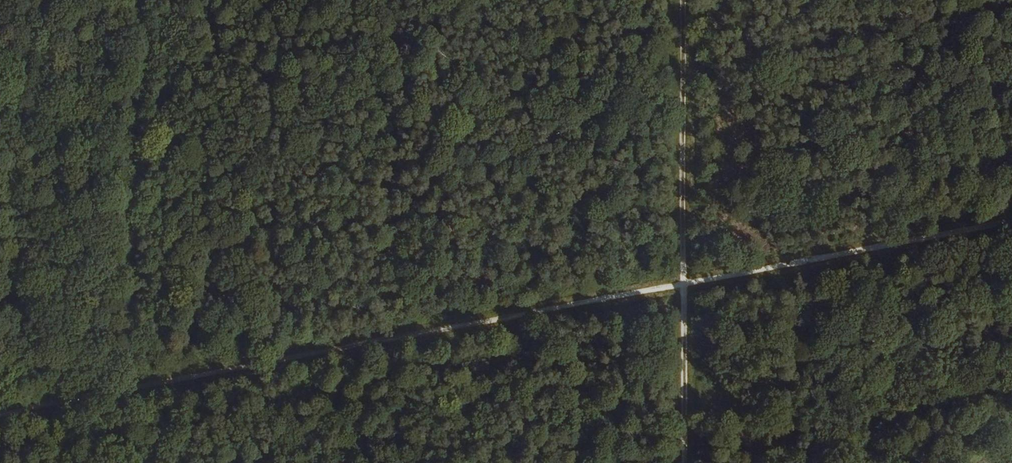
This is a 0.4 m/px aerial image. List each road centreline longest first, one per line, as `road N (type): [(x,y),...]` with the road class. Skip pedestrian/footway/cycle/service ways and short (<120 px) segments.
road 1 (track): [(685,283),(0,421)]
road 2 (track): [(150,0),(128,400)]
road 3 (track): [(685,283),(1011,221)]
road 4 (track): [(685,0),(685,283)]
road 5 (track): [(685,283),(688,462)]

